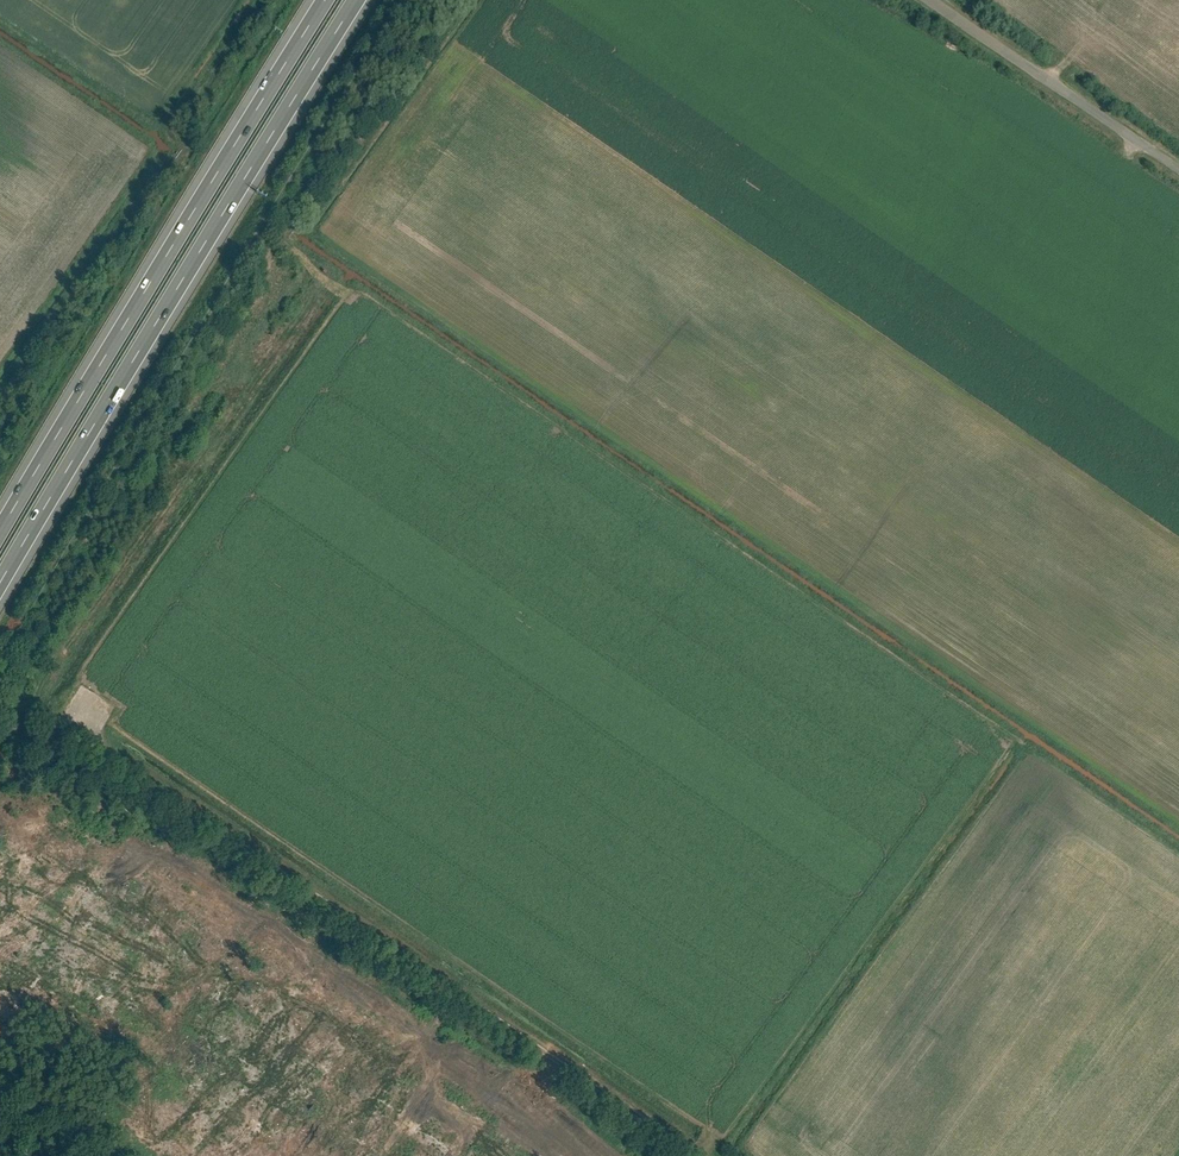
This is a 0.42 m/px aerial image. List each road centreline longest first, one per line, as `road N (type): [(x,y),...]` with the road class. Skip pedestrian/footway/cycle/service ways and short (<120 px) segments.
road 1 (track): [(696,1155),(78,733)]
road 2 (motorway): [(0,586),(357,0)]
road 3 (motorway): [(327,0),(0,534)]
road 4 (unclassified): [(1178,169),(929,0)]

